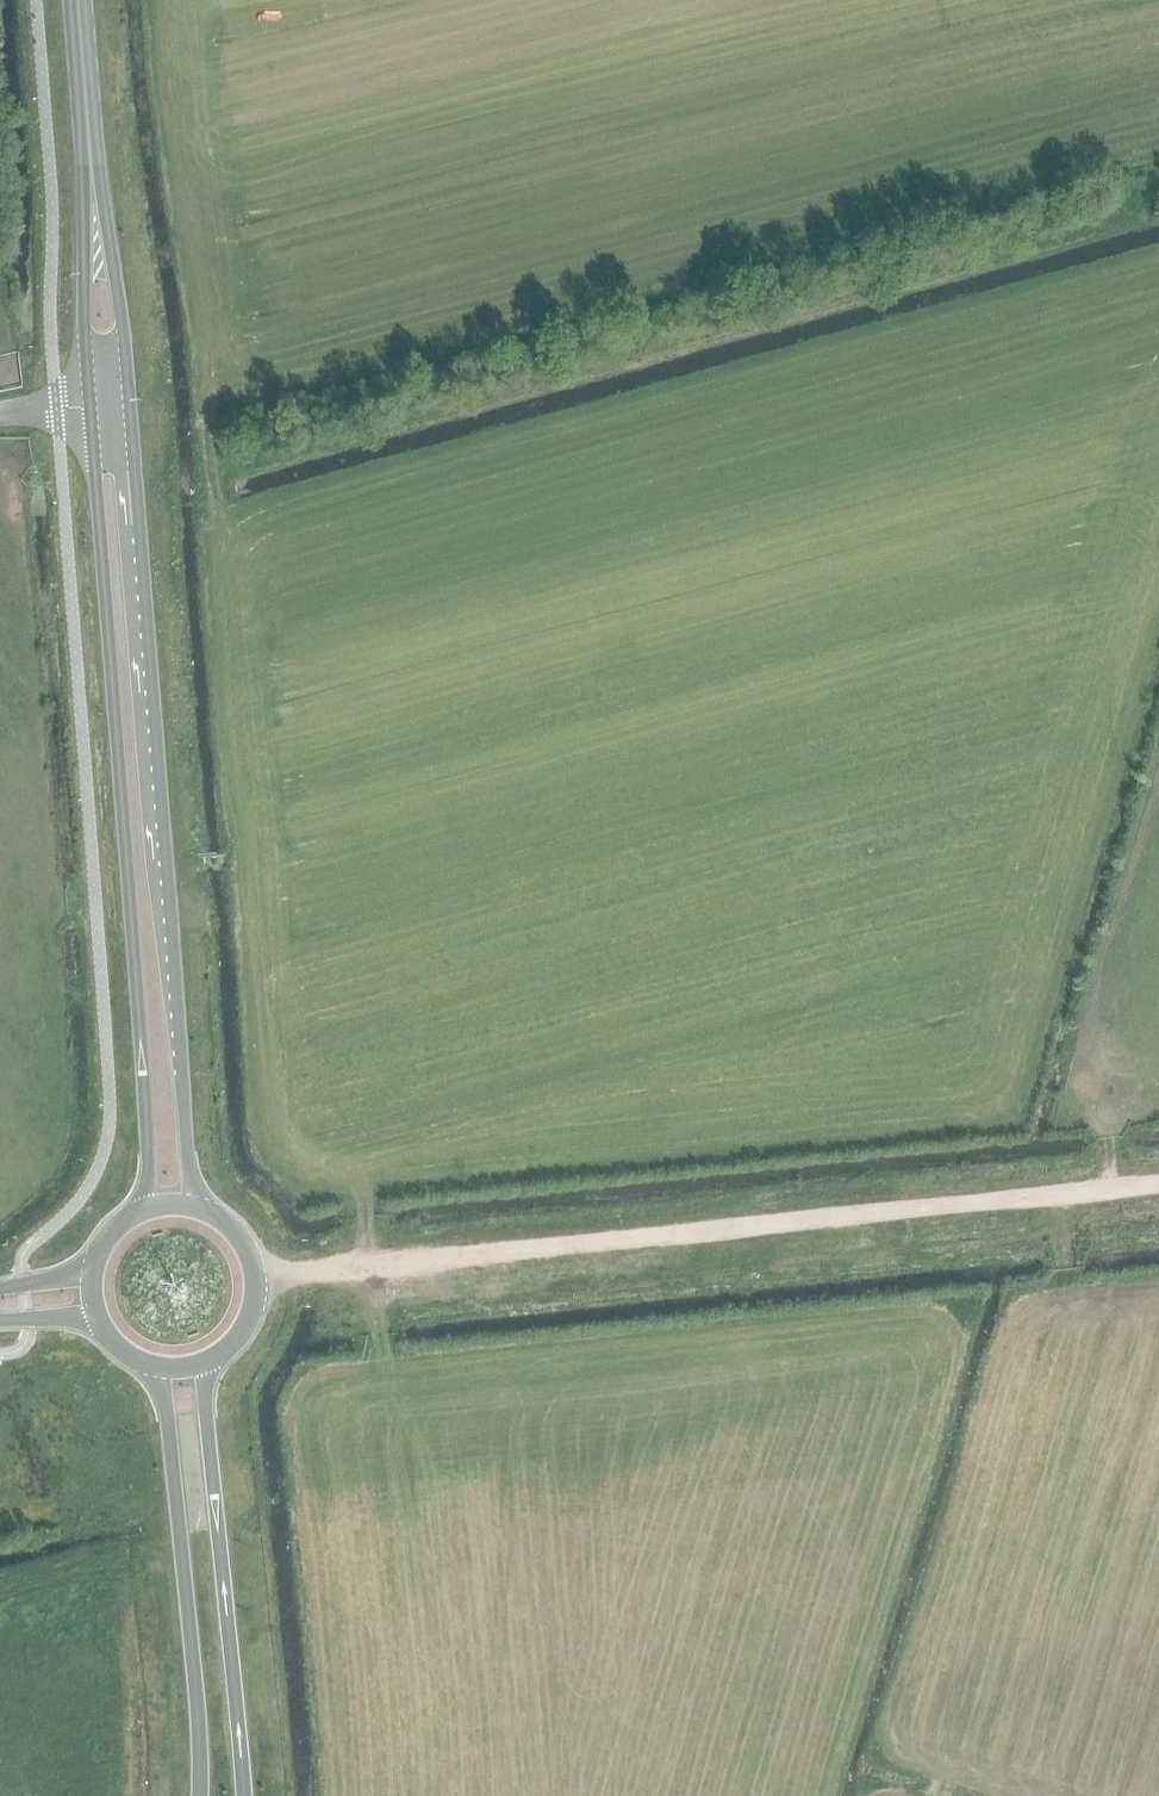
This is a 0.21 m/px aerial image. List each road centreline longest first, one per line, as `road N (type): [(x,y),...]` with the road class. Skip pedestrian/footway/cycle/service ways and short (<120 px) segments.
road 1 (track): [(256,1277),(1158,1176)]
road 2 (tertiary): [(192,1203),(128,402)]
road 3 (tertiary): [(90,406),(151,1204)]
road 4 (trunk): [(244,1795),(204,1360)]
road 5 (trunk): [(153,1364),(169,1428),(200,1795)]
road 6 (tertiary): [(88,143),(90,406)]
road 7 (tertiary): [(128,402),(88,143)]
road 8 (tertiary): [(204,1360),(233,1341),(251,1311),(256,1277),(246,1244),(223,1218),(192,1203)]
road 9 (tertiary): [(77,0),(88,143)]

